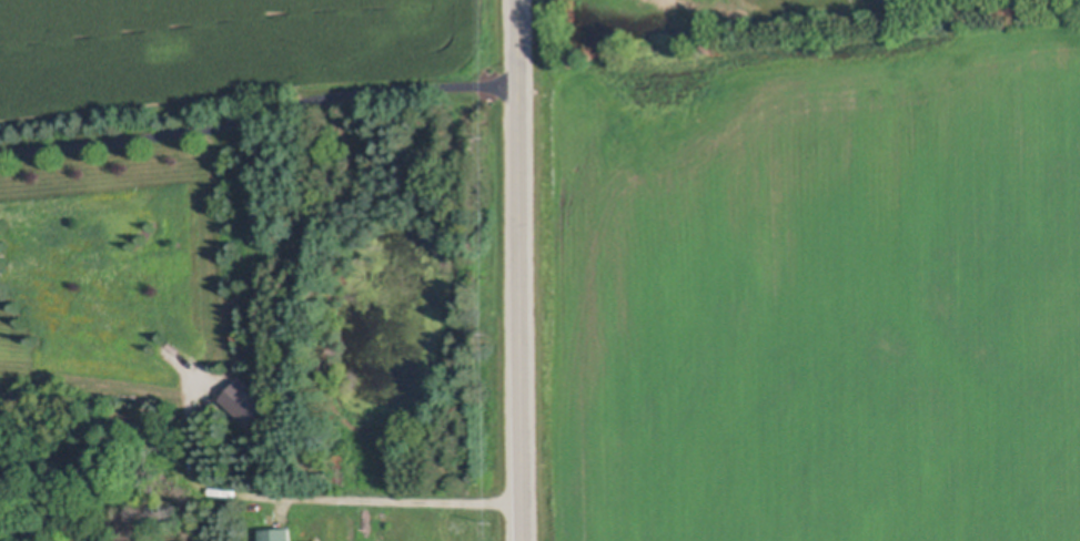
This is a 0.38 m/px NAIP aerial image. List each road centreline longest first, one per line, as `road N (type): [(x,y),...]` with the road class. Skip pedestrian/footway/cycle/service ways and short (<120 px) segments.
road 1 (tertiary): [(528,540),(518,0)]

